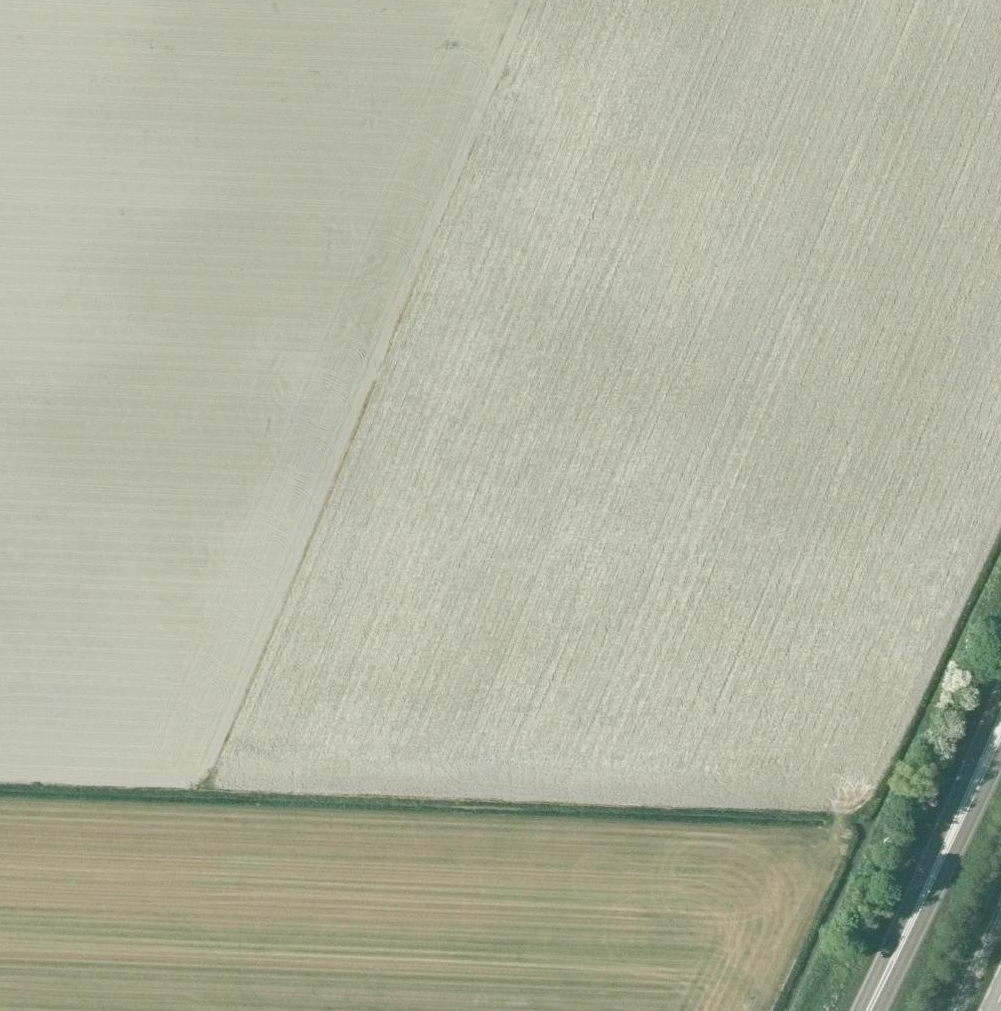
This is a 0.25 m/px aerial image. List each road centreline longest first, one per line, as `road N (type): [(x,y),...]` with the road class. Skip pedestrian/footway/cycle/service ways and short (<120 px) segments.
road 1 (trunk): [(872,1010),(978,782)]

